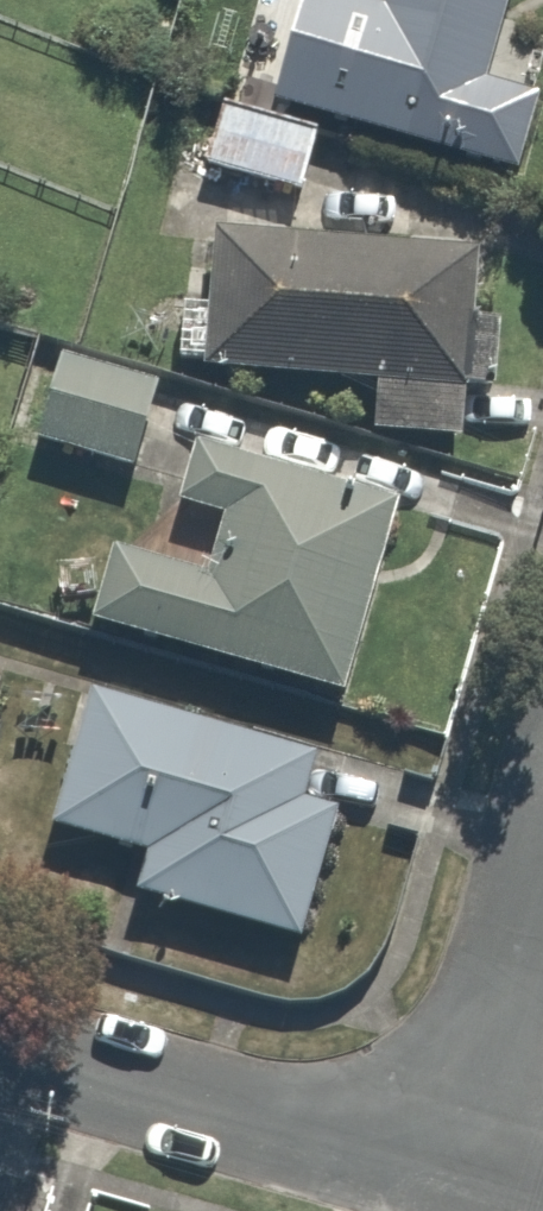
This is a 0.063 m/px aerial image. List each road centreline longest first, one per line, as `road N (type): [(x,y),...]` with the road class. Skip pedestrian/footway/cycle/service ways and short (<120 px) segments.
road 1 (residential): [(0,1046),(447,1174)]
road 2 (residential): [(447,1174),(542,837)]

